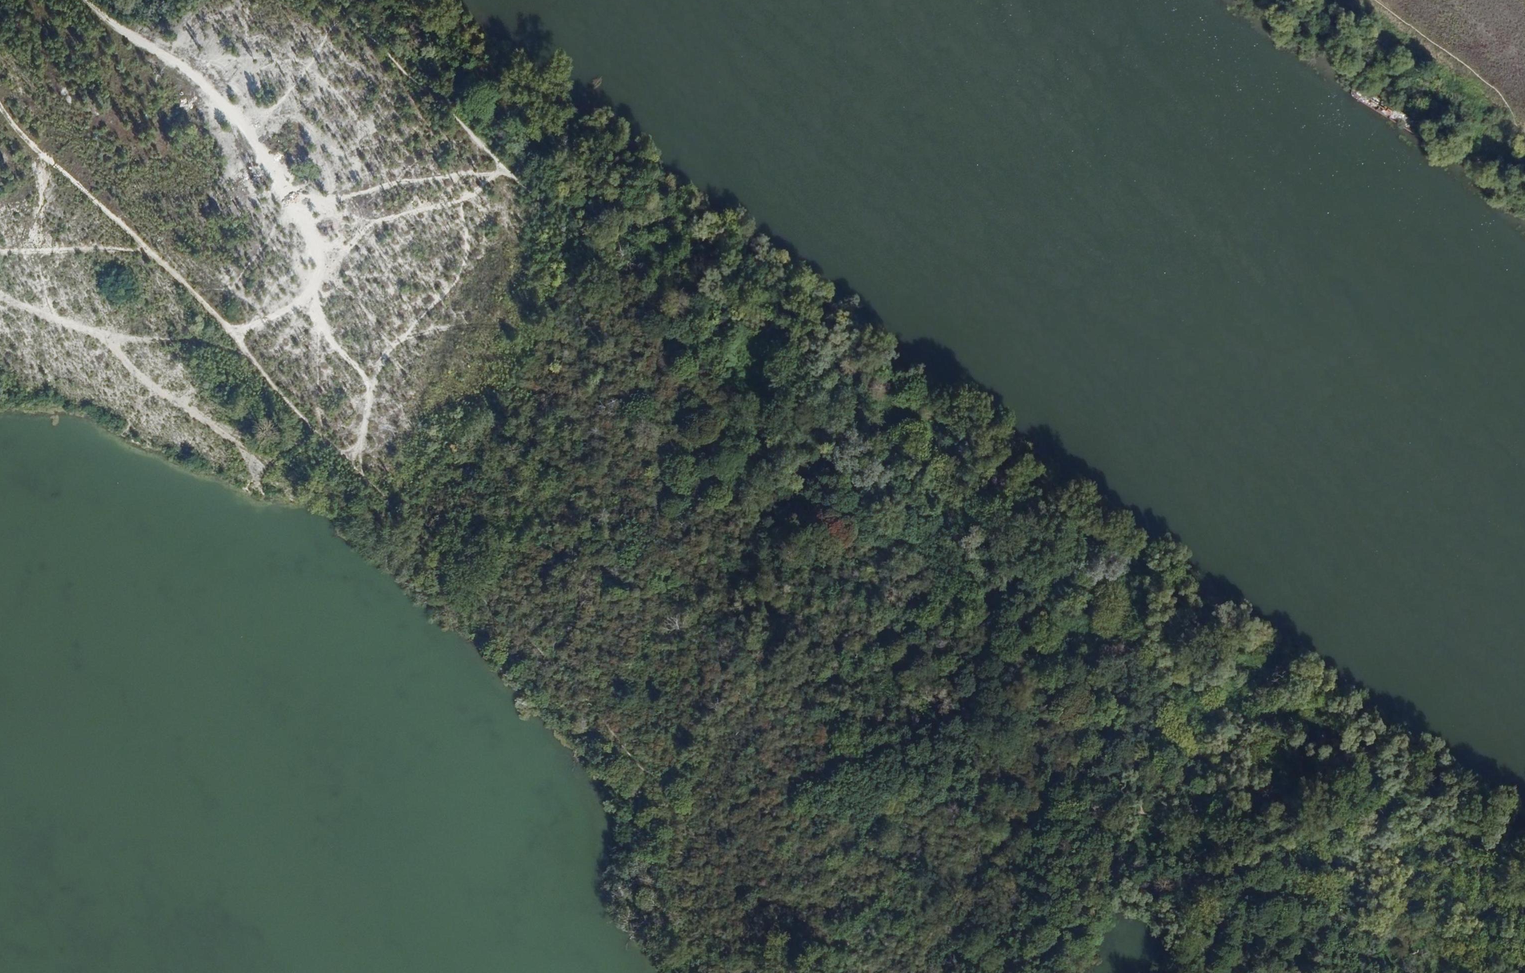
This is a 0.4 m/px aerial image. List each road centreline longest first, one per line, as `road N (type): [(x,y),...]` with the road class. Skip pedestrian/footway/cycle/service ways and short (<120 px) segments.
road 1 (track): [(0,301),(258,371),(381,496)]
road 2 (track): [(258,371),(0,105)]

